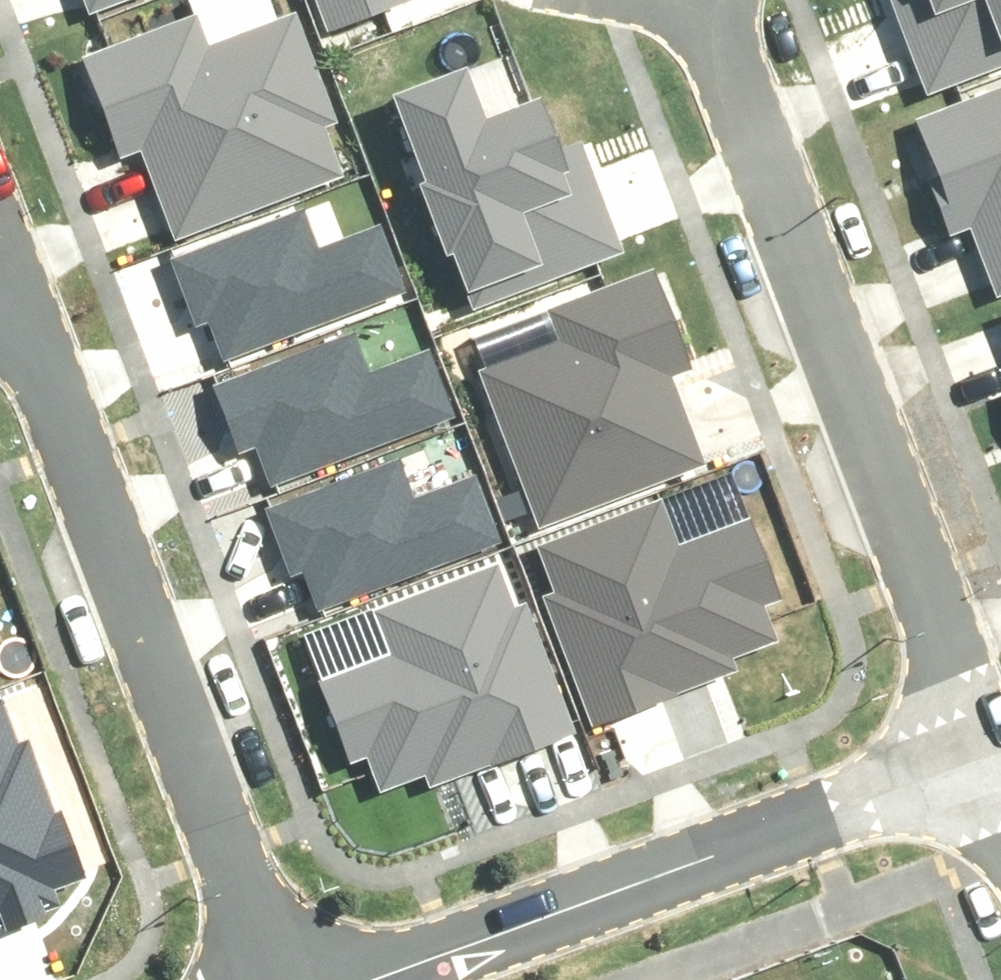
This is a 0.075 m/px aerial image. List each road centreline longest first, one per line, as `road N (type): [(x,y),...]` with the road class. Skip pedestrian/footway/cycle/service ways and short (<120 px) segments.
road 1 (residential): [(978,757),(709,11)]
road 2 (residential): [(0,302),(276,979)]
road 3 (residential): [(375,979),(978,757)]

